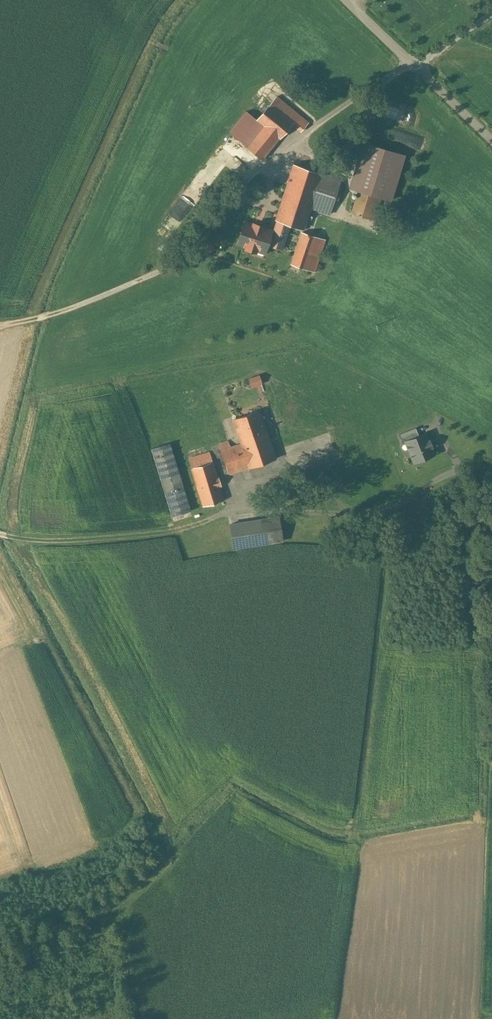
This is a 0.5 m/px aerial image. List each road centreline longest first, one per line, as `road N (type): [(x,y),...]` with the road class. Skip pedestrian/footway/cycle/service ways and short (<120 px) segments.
road 1 (track): [(0,326),(66,310),(170,265),(282,151)]
road 2 (track): [(0,534),(56,541),(198,529)]

